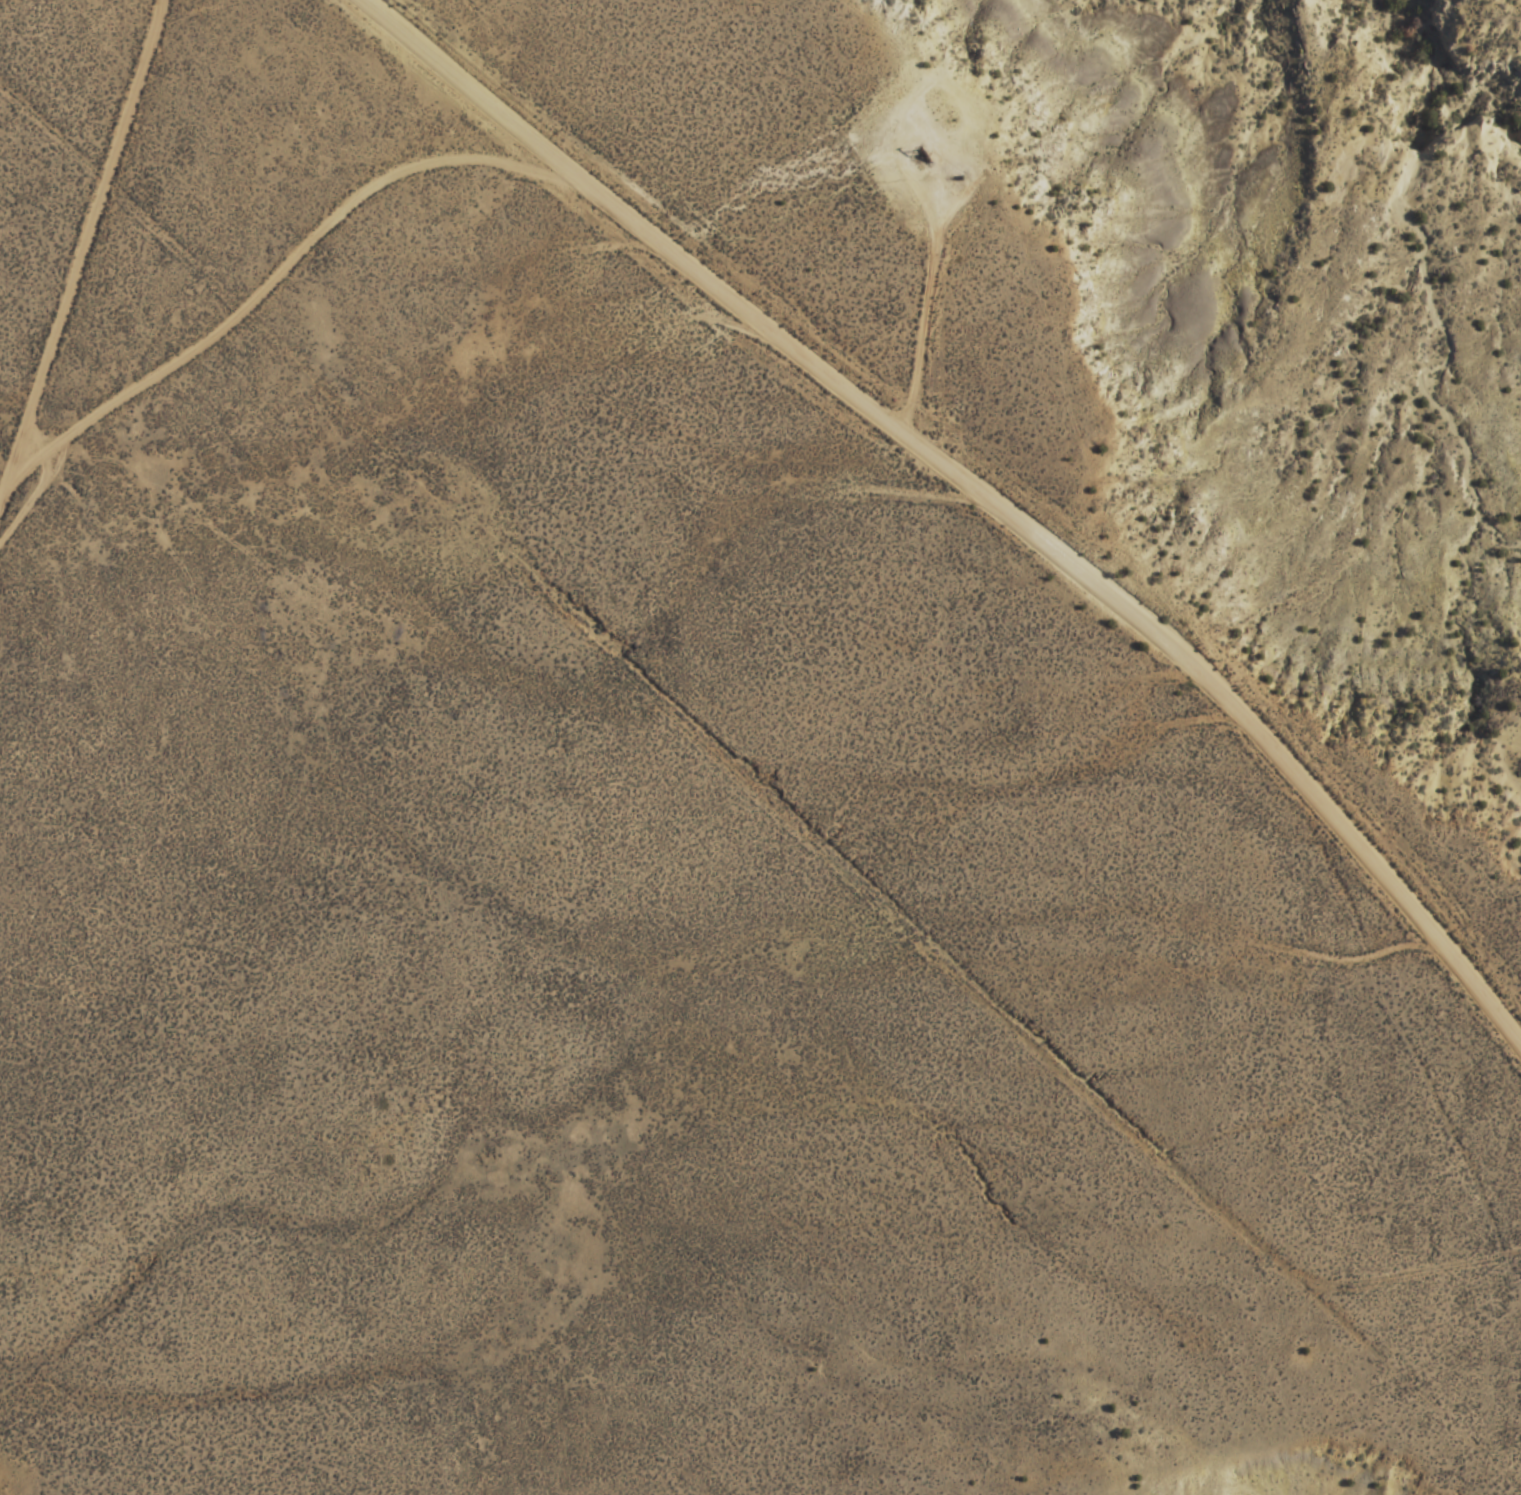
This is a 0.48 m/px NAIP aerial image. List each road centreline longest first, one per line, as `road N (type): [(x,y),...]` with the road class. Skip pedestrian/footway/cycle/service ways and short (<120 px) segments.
road 1 (tertiary): [(1520,1044),(1240,713),(1123,602),(907,442),(365,0)]
road 2 (residential): [(0,517),(147,142),(148,0)]

